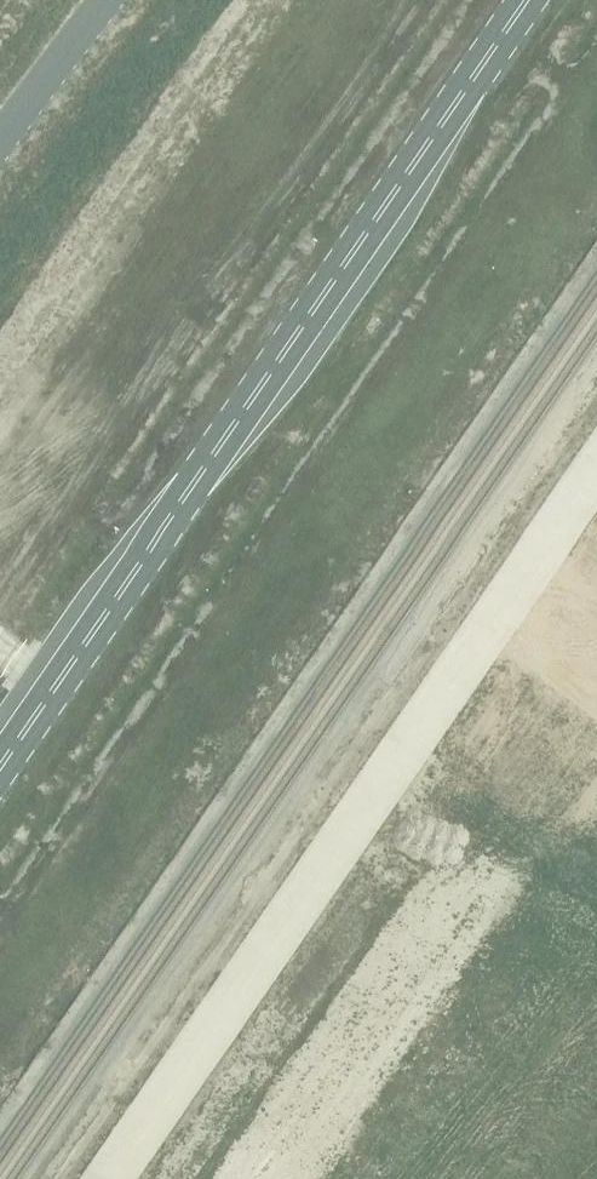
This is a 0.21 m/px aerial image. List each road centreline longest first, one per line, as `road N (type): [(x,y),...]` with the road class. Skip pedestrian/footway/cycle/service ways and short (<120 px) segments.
road 1 (secondary): [(527,0),(0,767)]
road 2 (unclassified): [(214,1178),(596,625)]
road 3 (unclassified): [(111,0),(0,156)]

